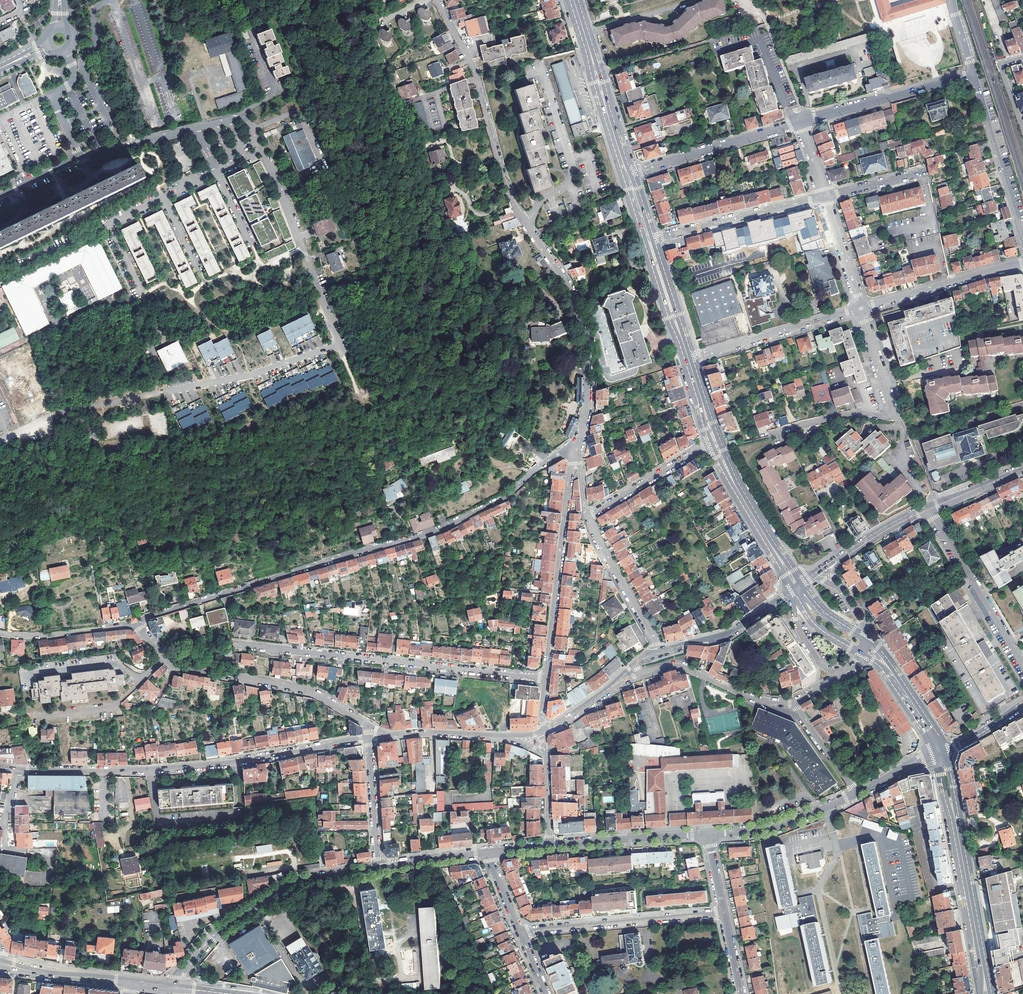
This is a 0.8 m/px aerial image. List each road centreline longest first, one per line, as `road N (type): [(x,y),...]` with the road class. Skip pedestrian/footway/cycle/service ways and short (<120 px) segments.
road 1 (residential): [(575,454),(559,454),(498,501),(433,531),(147,618),(140,628)]
road 2 (residential): [(368,738),(216,764),(19,769)]
road 3 (residential): [(545,678),(234,644)]
road 4 (residential): [(140,628),(176,666),(314,693),(363,722),(368,738)]
road 5 (residential): [(527,226),(514,205),(475,70),(437,0)]
road 6 (residential): [(575,454),(587,403),(584,337),(571,291),(527,226)]
road 7 (residential): [(378,869),(282,889),(215,934),(177,987)]
road 8 (residential): [(545,678),(575,454)]
road 9 (secondary): [(982,966),(941,753)]
road 10 (residential): [(262,152),(338,344)]
road 11 (residential): [(520,932),(724,913)]
road 12 (residential): [(527,226),(544,195),(572,177),(538,60)]
road 13 (secondary): [(574,0),(628,174)]
road 14 (residential): [(628,174),(801,122)]
road 15 (residential): [(164,392),(338,344)]
road 16 (residential): [(688,359),(861,308)]
road 17 (residential): [(930,509),(1022,664)]
road 18 (residential): [(649,240),(824,197)]
road 19 (residential): [(801,122),(974,74)]
road 20 (residential): [(974,74),(1022,246)]
road 21 (residential): [(861,308),(1022,261)]
road 22 (secondary): [(715,443),(797,586)]
road 23 (residential): [(639,674),(678,665),(749,697),(793,703)]
road 24 (residential): [(708,834),(549,846)]
road 25 (residential): [(857,794),(772,828),(708,834)]
road 26 (residential): [(797,586),(731,632),(658,650)]
road 27 (secondary): [(930,509),(797,586)]
road 28 (residential): [(658,650),(588,516)]
road 29 (residential): [(588,516),(715,443)]
road 30 (residential): [(0,633),(140,628)]
road 31 (residential): [(508,737),(368,738)]
road 32 (secondary): [(0,962),(132,981)]
road 33 (residential): [(368,738),(378,869)]
road 34 (residential): [(769,437),(853,413),(894,416)]
road 35 (secondary): [(649,240),(688,359)]
road 36 (residential): [(0,277),(110,225)]
road 37 (residential): [(80,157),(53,102),(74,78),(66,51)]

